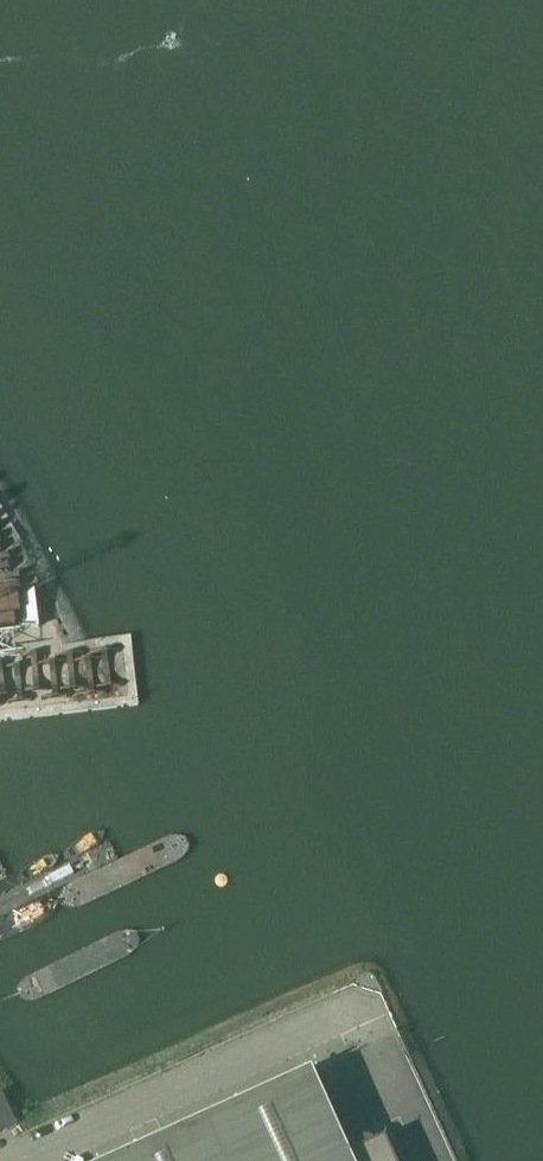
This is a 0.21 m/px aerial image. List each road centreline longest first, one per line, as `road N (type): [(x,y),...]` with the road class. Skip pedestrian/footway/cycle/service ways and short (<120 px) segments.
road 1 (unclassified): [(28,1160),(363,1010)]

